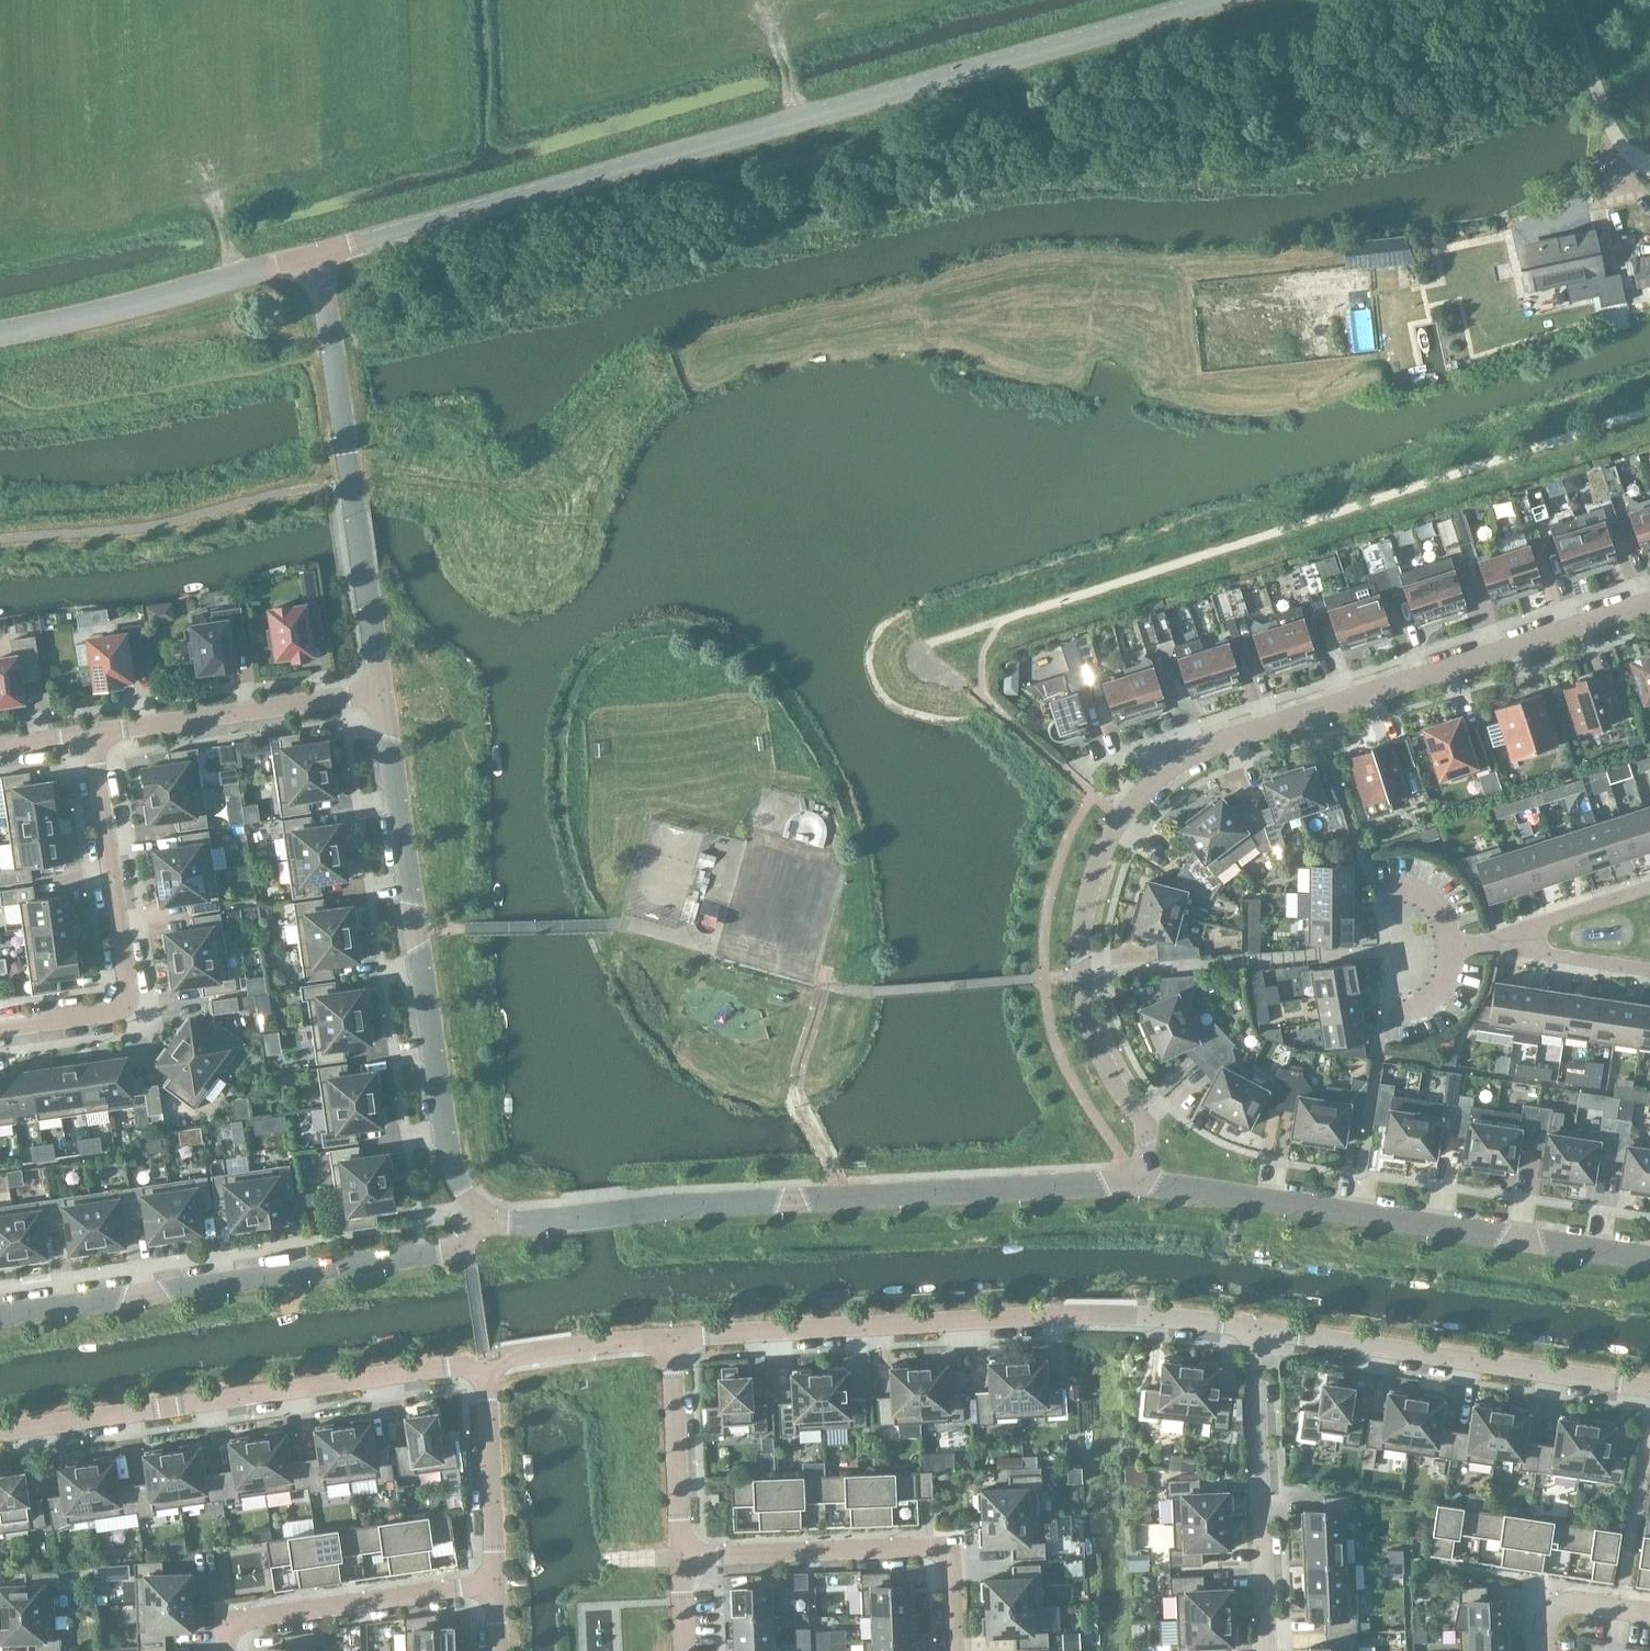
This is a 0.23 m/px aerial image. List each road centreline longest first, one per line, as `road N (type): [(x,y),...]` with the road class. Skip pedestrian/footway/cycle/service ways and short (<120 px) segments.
road 1 (residential): [(1144,1181),(1148,1129),(1102,1059),(1080,974),(1081,925),(1119,818),(1158,777),(1214,741),(1649,602)]
road 2 (unclassified): [(314,254),(1223,0)]
road 3 (residential): [(673,1341),(1141,1318),(1259,1335)]
road 4 (residential): [(380,691),(451,1172),(477,1220)]
road 5 (residential): [(1649,1259),(1144,1181)]
road 6 (residential): [(1144,1181),(637,1213)]
road 7 (residential): [(0,1314),(435,1251),(464,1241),(477,1220)]
road 8 (residential): [(0,1431),(449,1366),(486,1370)]
road 9 (residential): [(0,1029),(113,1016),(130,987),(93,736)]
road 10 (residential): [(1259,1335),(1649,1392)]
road 11 (residential): [(682,1558),(950,1553),(954,1650)]
road 12 (unclassified): [(0,332),(314,254)]
road 13 (residential): [(364,571),(314,254)]
road 14 (residential): [(1259,1335),(1271,1650)]
road 15 (residential): [(230,1650),(229,1625),(495,1588)]
road 16 (residential): [(93,736),(380,691)]
road 17 (residential): [(495,1588),(486,1370)]
road 18 (residential): [(682,1558),(673,1341)]
road 19 (residential): [(486,1370),(526,1353),(673,1341)]
road 20 (residential): [(1490,942),(1649,885)]
road 21 (residential): [(1649,970),(1490,942)]
road 22 (residential): [(477,1220),(637,1213)]
road 23 (residential): [(1649,1613),(1569,1603),(1544,1633),(1545,1650)]
road 24 (residential): [(364,571),(380,691)]

